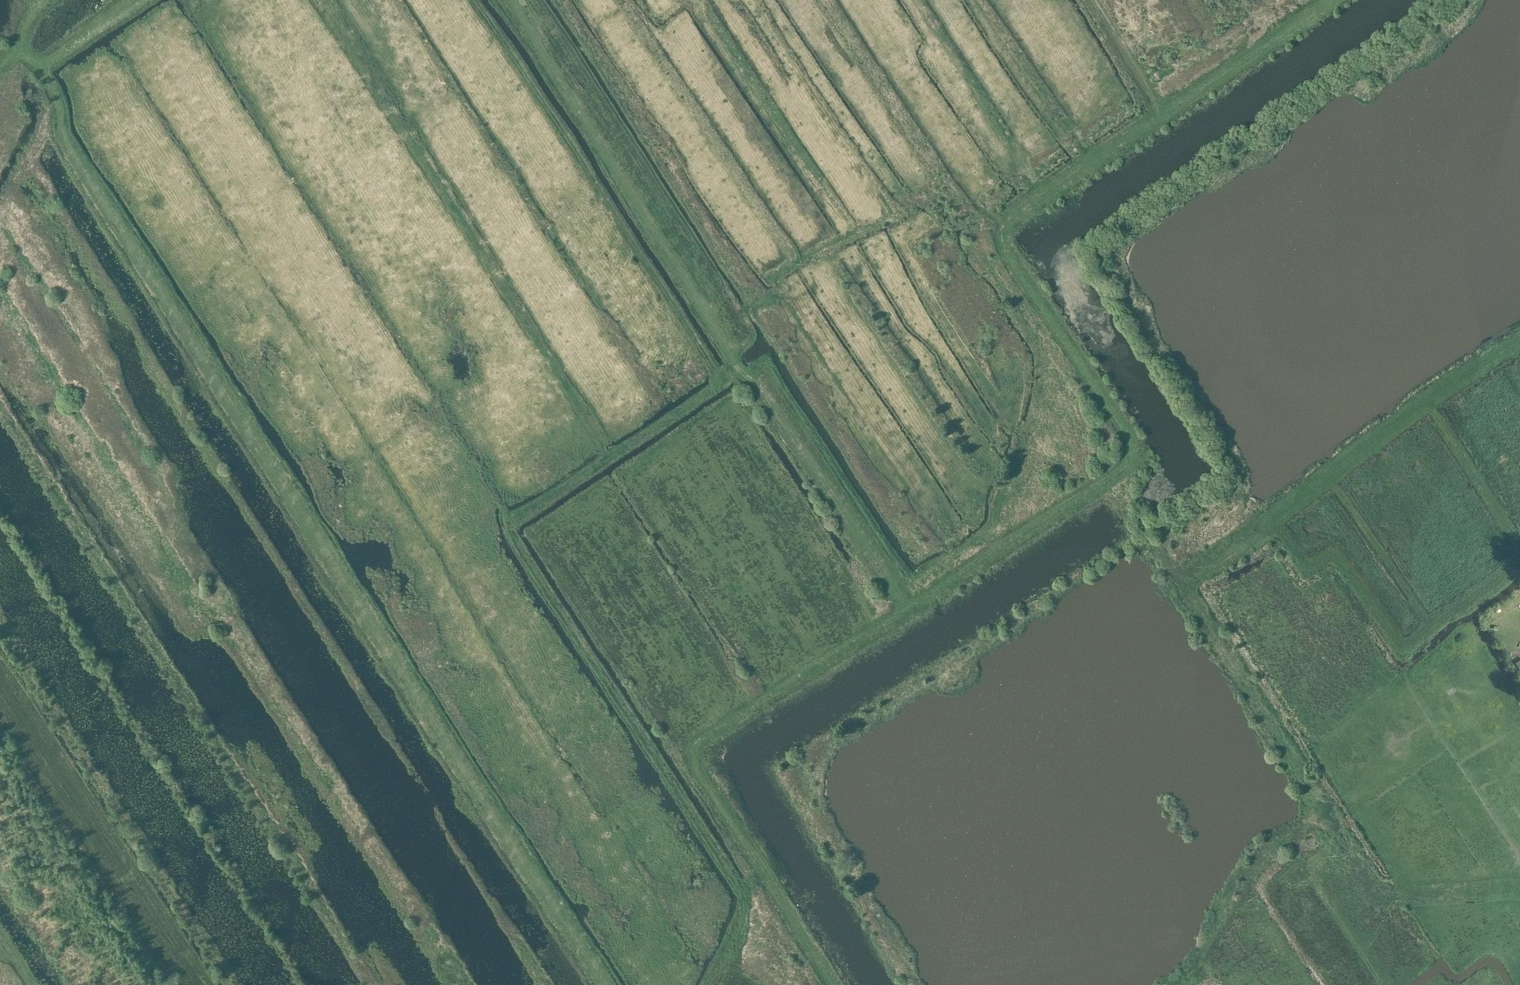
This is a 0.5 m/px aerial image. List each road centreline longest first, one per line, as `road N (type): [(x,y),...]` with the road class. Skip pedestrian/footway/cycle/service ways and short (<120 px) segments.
road 1 (track): [(833,984),(765,876),(742,887),(511,535),(513,521),(715,387),(718,377),(476,0)]
road 2 (track): [(1090,0),(1156,108)]

